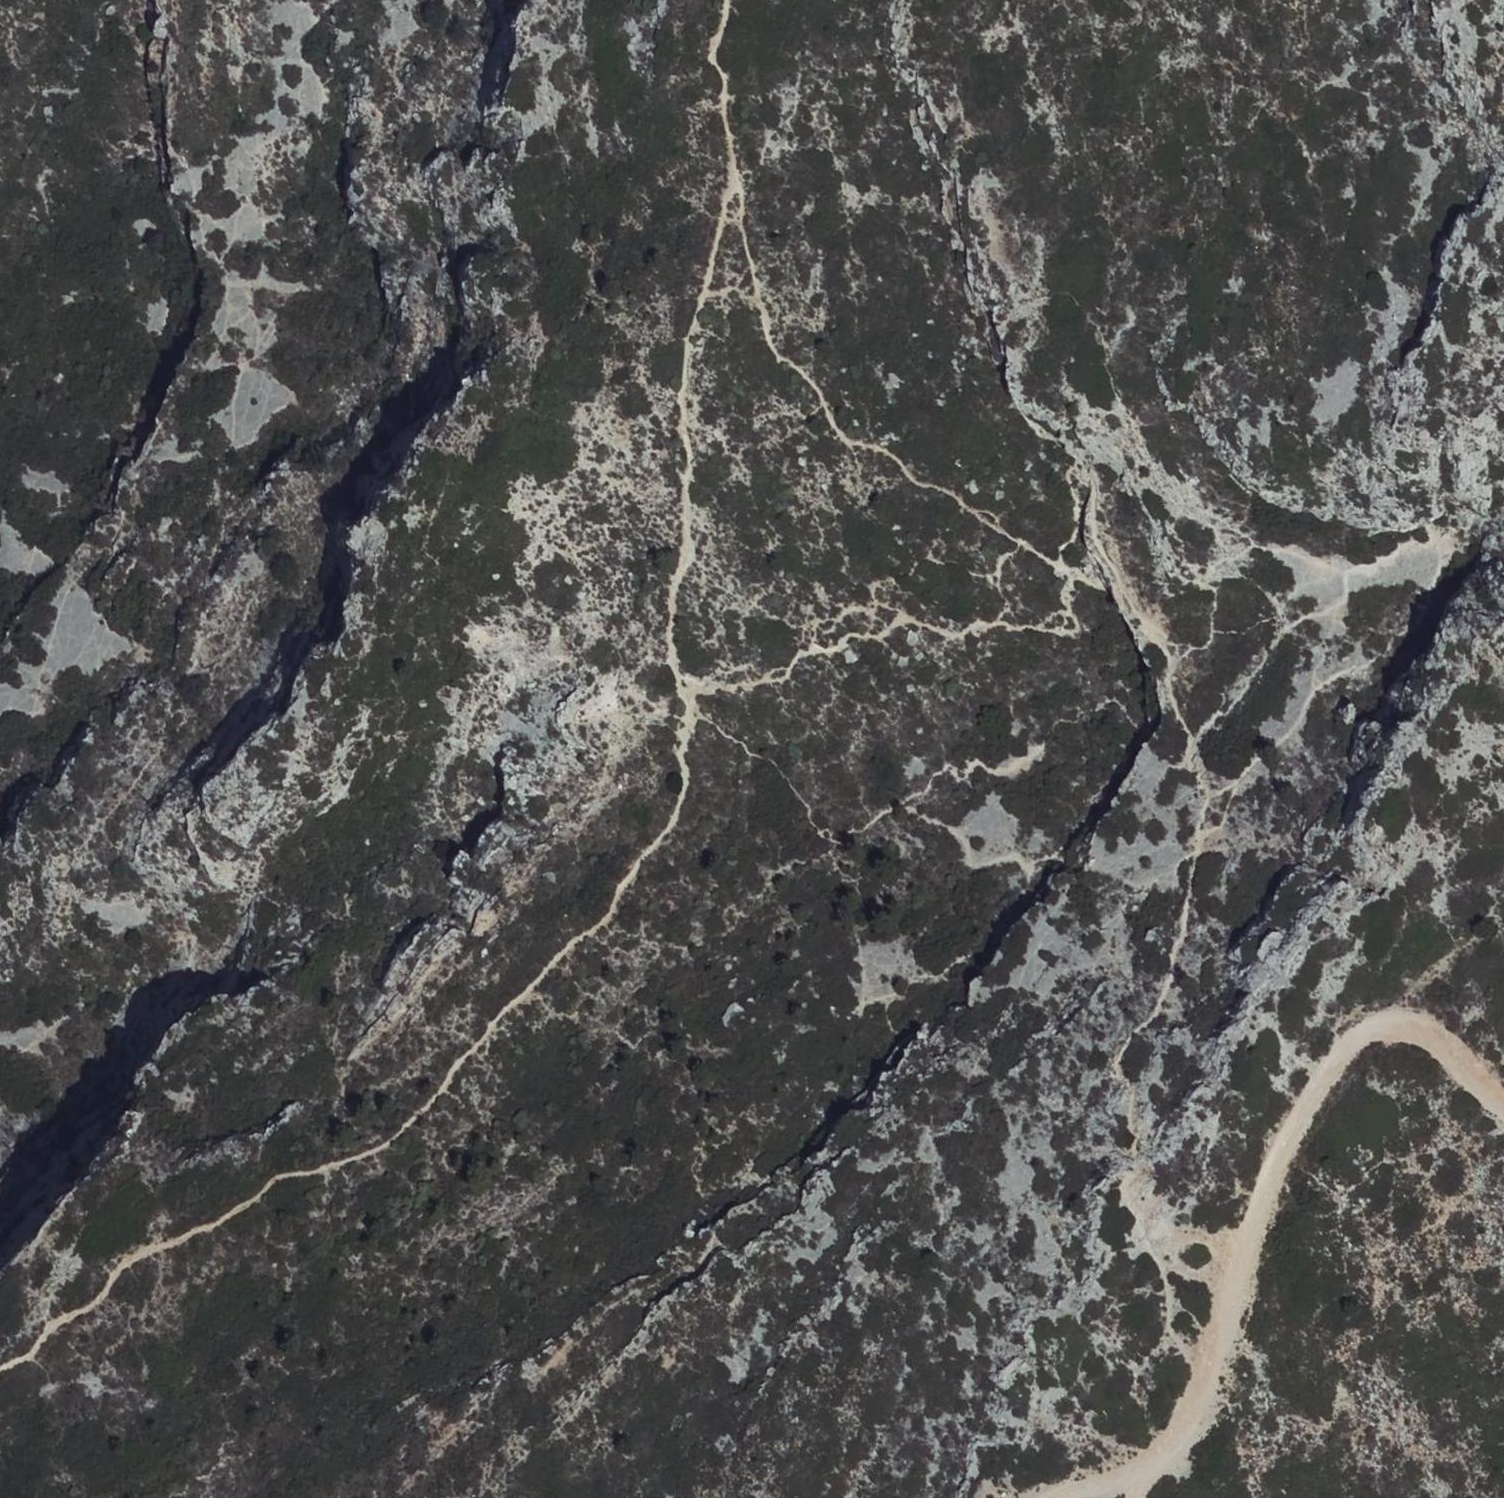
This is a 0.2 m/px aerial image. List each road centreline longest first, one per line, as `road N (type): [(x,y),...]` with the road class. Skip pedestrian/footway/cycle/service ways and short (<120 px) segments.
road 1 (track): [(1080,1497),(1143,1476),(1194,1420),(1296,1124),(1354,1043),(1392,1032),(1433,1040),(1503,1100)]

